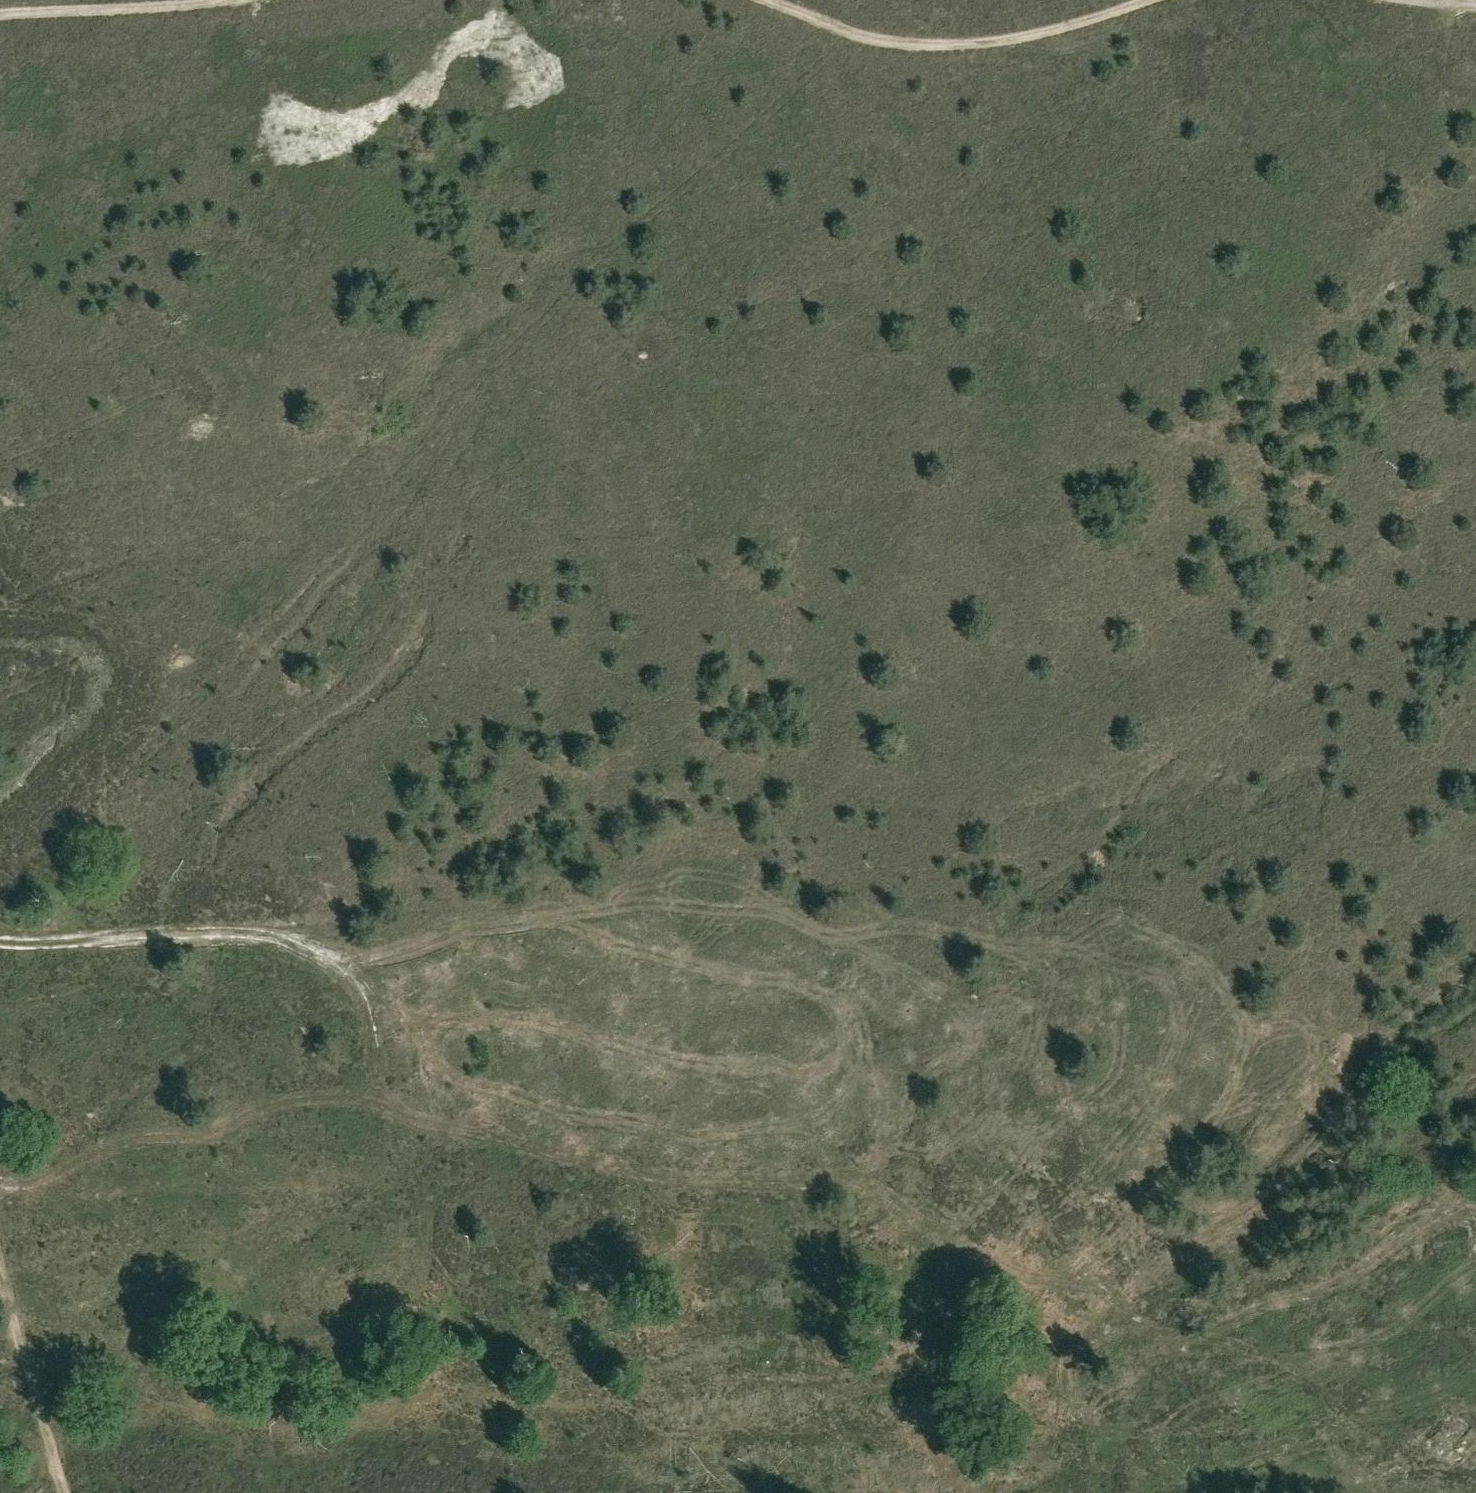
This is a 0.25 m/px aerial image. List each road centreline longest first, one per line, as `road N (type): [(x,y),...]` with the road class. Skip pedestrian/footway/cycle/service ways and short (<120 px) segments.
road 1 (track): [(67,1492),(0,1268)]

